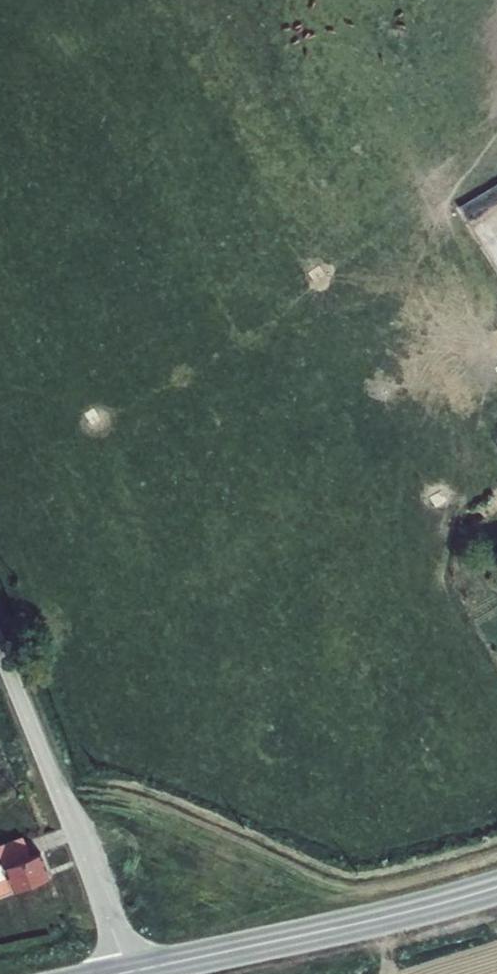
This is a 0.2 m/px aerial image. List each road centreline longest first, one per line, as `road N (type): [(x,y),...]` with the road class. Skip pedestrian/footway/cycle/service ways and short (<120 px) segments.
road 1 (secondary): [(125,973),(496,887)]
road 2 (unclassified): [(125,973),(0,649)]

